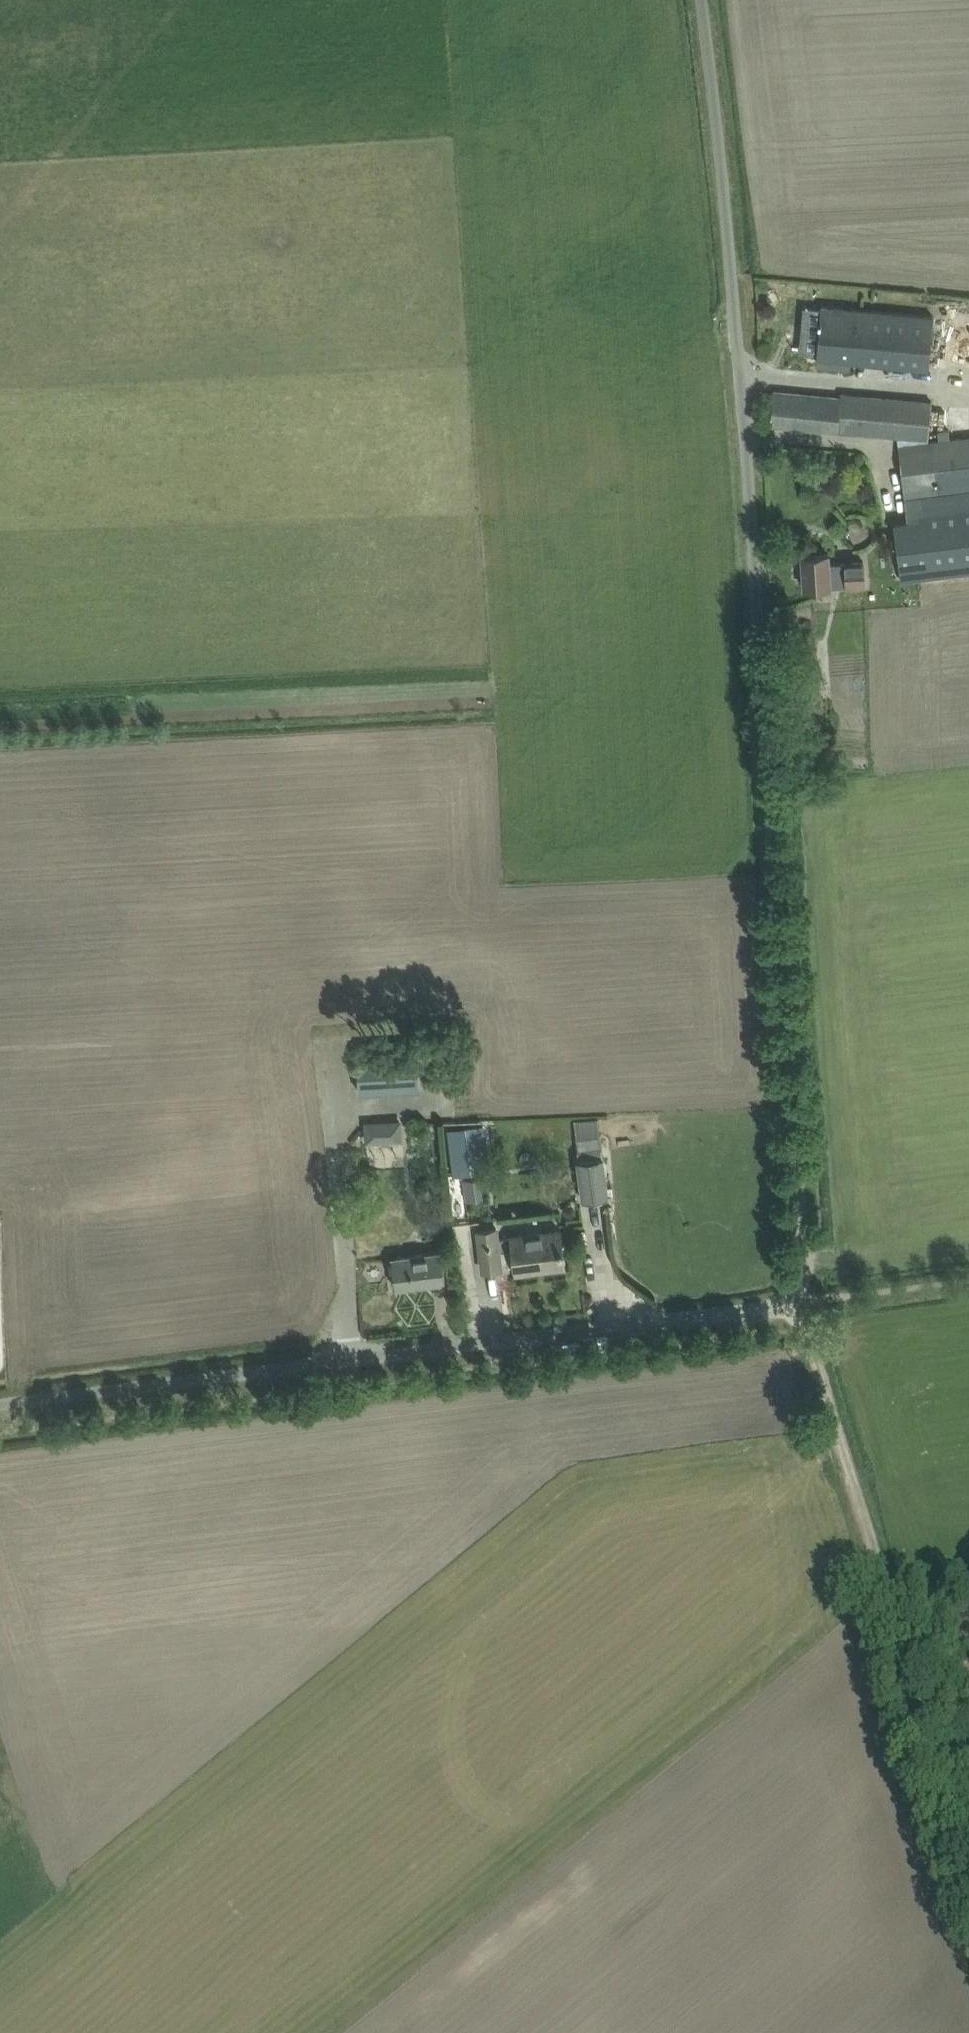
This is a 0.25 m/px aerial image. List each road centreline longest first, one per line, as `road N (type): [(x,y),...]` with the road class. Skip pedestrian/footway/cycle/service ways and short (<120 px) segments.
road 1 (unclassified): [(0,1405),(785,1305),(804,1271),(734,301),(699,0)]
road 2 (track): [(785,1305),(803,1331),(968,1866)]

